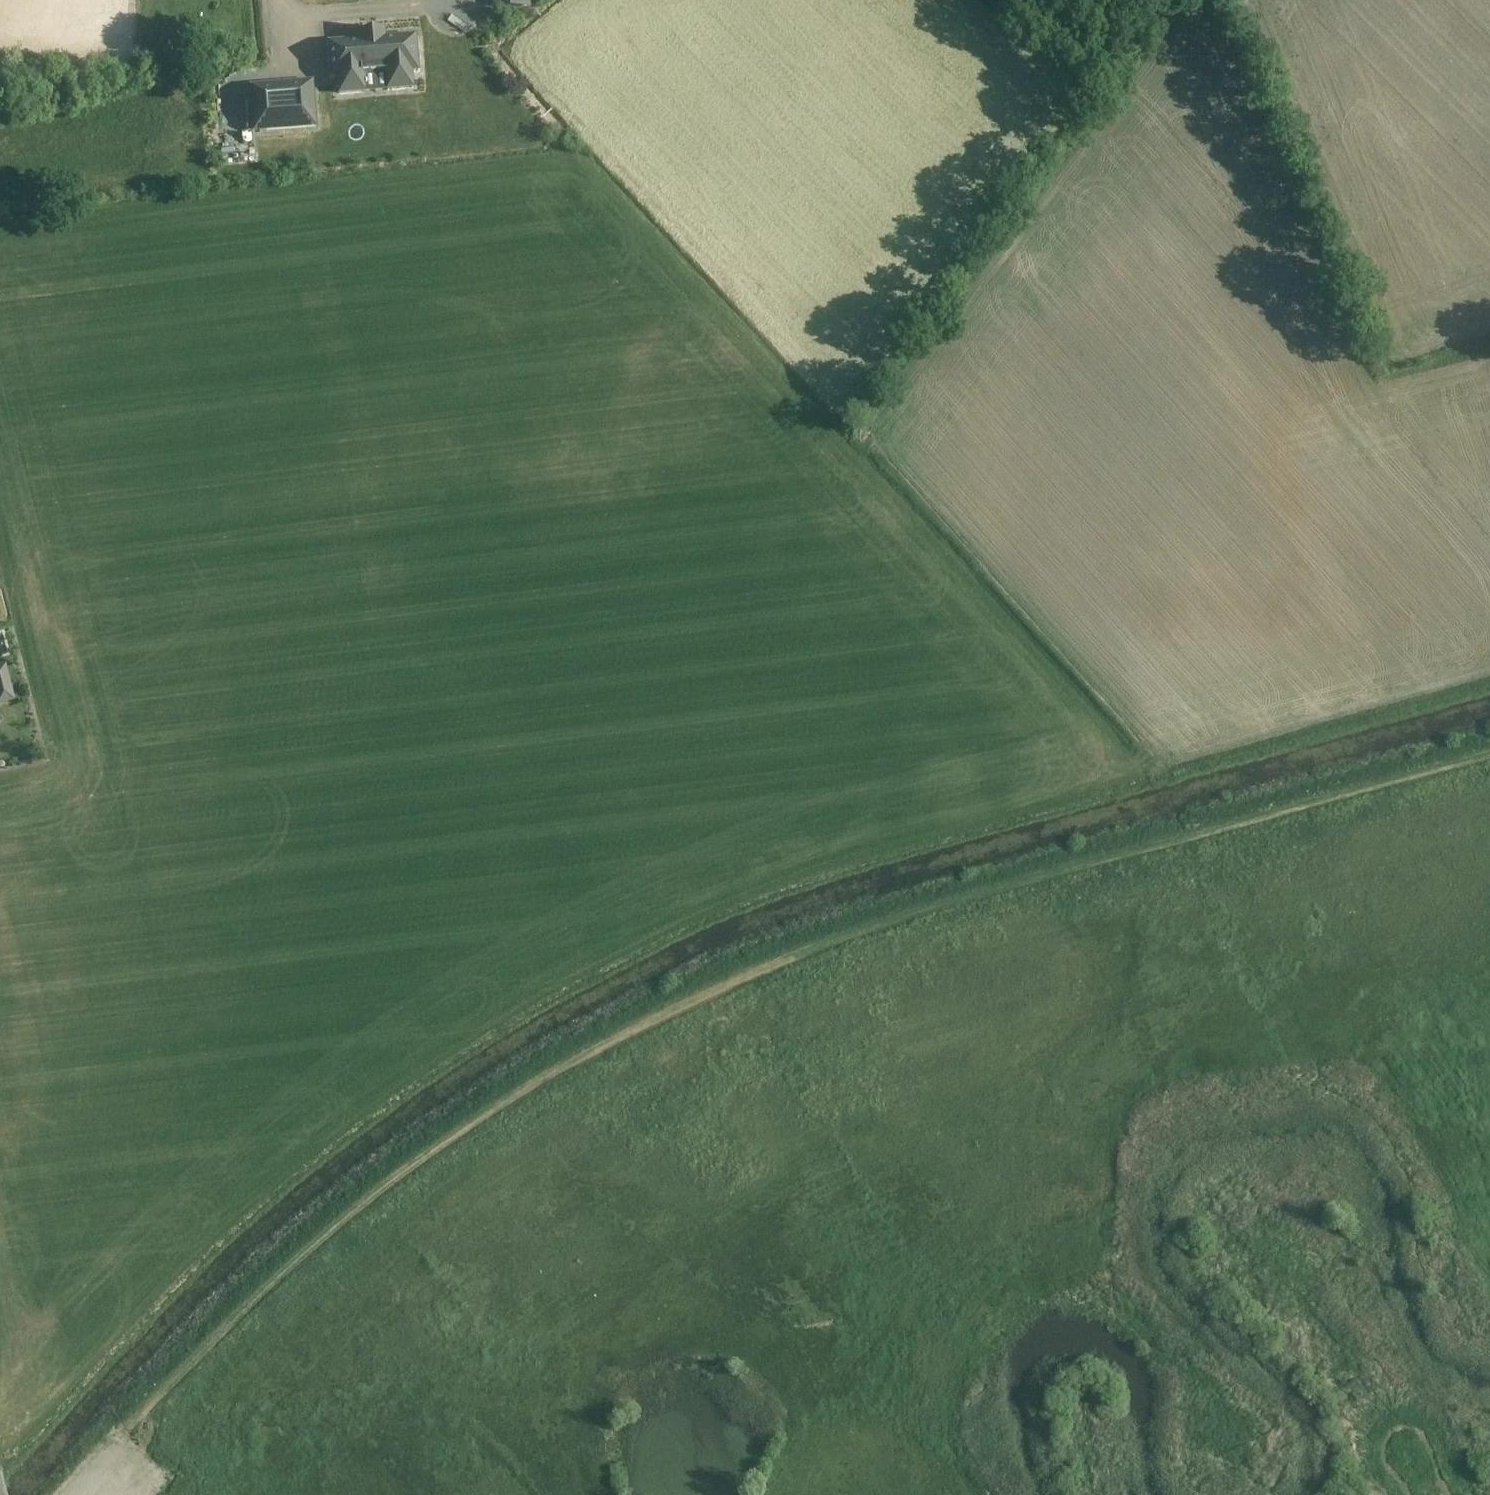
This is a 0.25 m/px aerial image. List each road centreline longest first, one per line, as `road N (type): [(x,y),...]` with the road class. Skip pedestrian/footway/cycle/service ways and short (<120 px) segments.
road 1 (track): [(125,1432),(292,1266),(422,1160),(690,1000),(957,903),(1489,755)]

